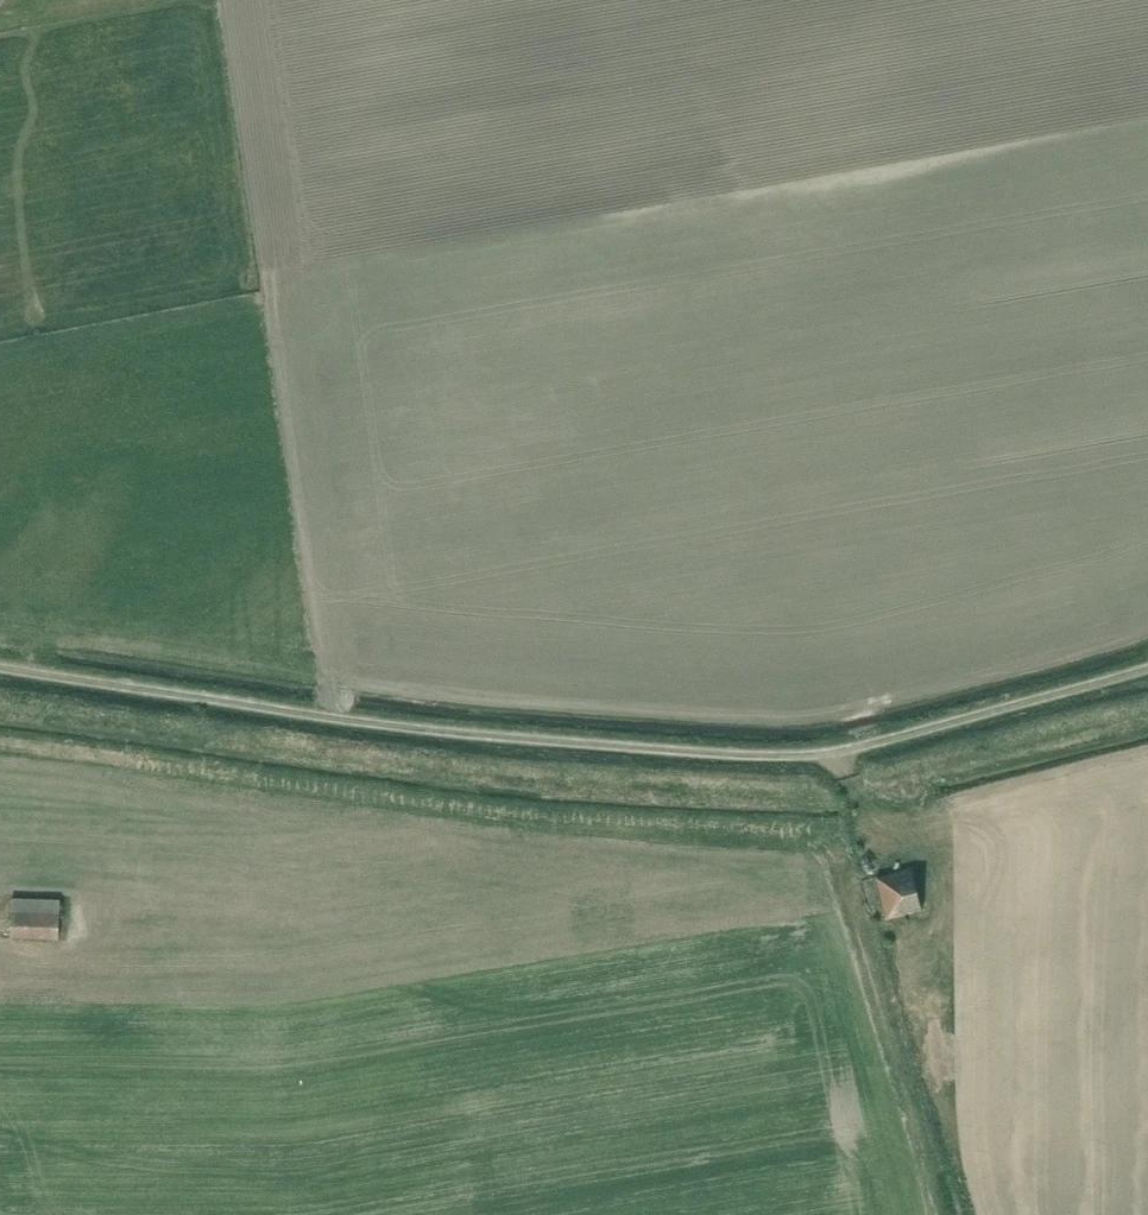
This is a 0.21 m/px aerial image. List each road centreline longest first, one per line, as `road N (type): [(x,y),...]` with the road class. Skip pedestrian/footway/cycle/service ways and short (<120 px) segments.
road 1 (track): [(0,662),(571,737),(826,748),(1147,661)]

